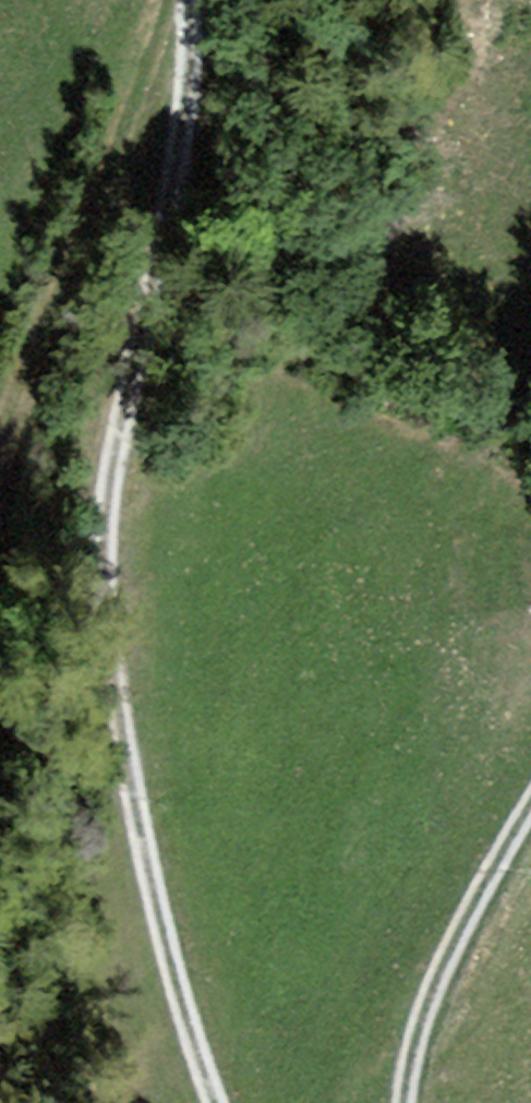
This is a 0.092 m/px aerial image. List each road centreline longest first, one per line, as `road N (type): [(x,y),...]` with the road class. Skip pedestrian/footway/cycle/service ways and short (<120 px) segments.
road 1 (track): [(183,0),(185,100),(112,447),(99,563),(144,885),(209,1102)]
road 2 (track): [(168,0),(0,434)]
road 3 (track): [(399,1102),(419,1009),(474,890),(530,797)]

